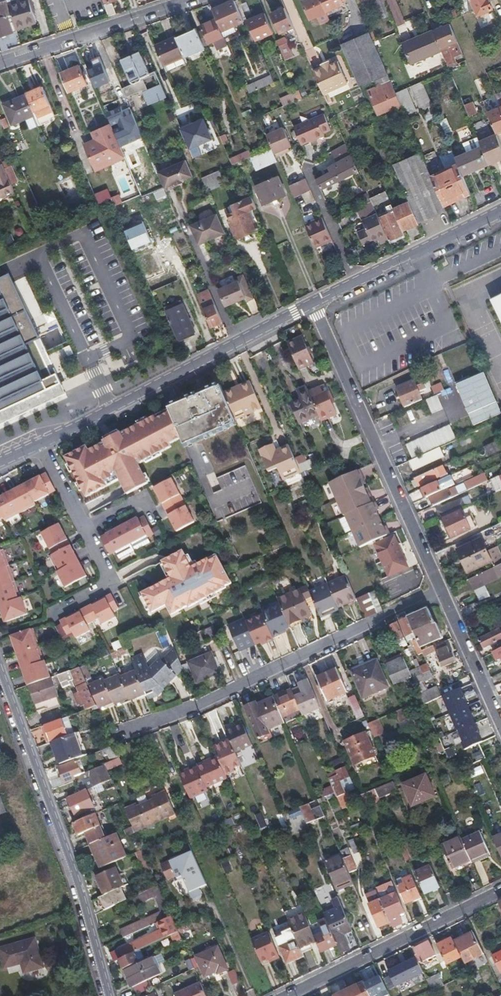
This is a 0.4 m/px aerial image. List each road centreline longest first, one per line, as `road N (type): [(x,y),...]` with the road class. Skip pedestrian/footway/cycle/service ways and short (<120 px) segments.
road 1 (residential): [(125,734),(441,589)]
road 2 (residential): [(0,672),(78,880),(107,995)]
road 3 (residential): [(441,589),(312,304)]
road 4 (residential): [(39,442),(312,304)]
road 5 (residential): [(288,995),(500,891)]
road 6 (residential): [(312,304),(500,211)]
road 7 (residential): [(0,64),(190,0)]
road 8 (residential): [(500,722),(441,589)]
road 9 (residential): [(83,528),(113,583),(54,617)]

